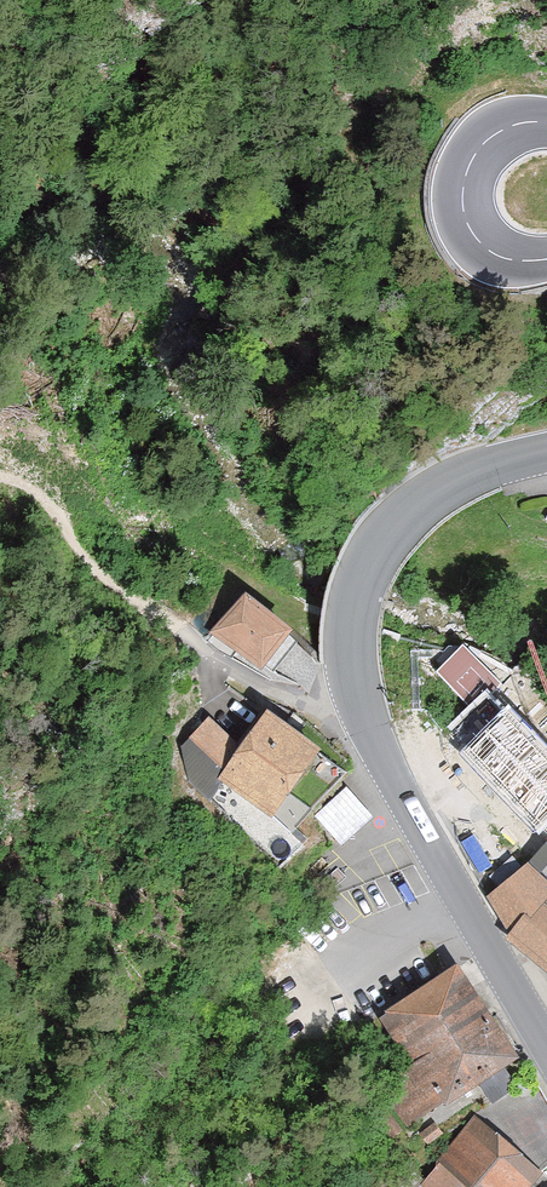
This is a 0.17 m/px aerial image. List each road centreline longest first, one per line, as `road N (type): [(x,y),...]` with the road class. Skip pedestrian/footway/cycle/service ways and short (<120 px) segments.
road 1 (secondary): [(546,1046),(380,756),(354,691),(348,650),(354,592),(398,524),(454,478),(546,452)]
road 2 (secondary): [(546,265),(524,266),(477,247),(464,232),(455,194),(461,170),(487,137),(507,123),(546,119)]

